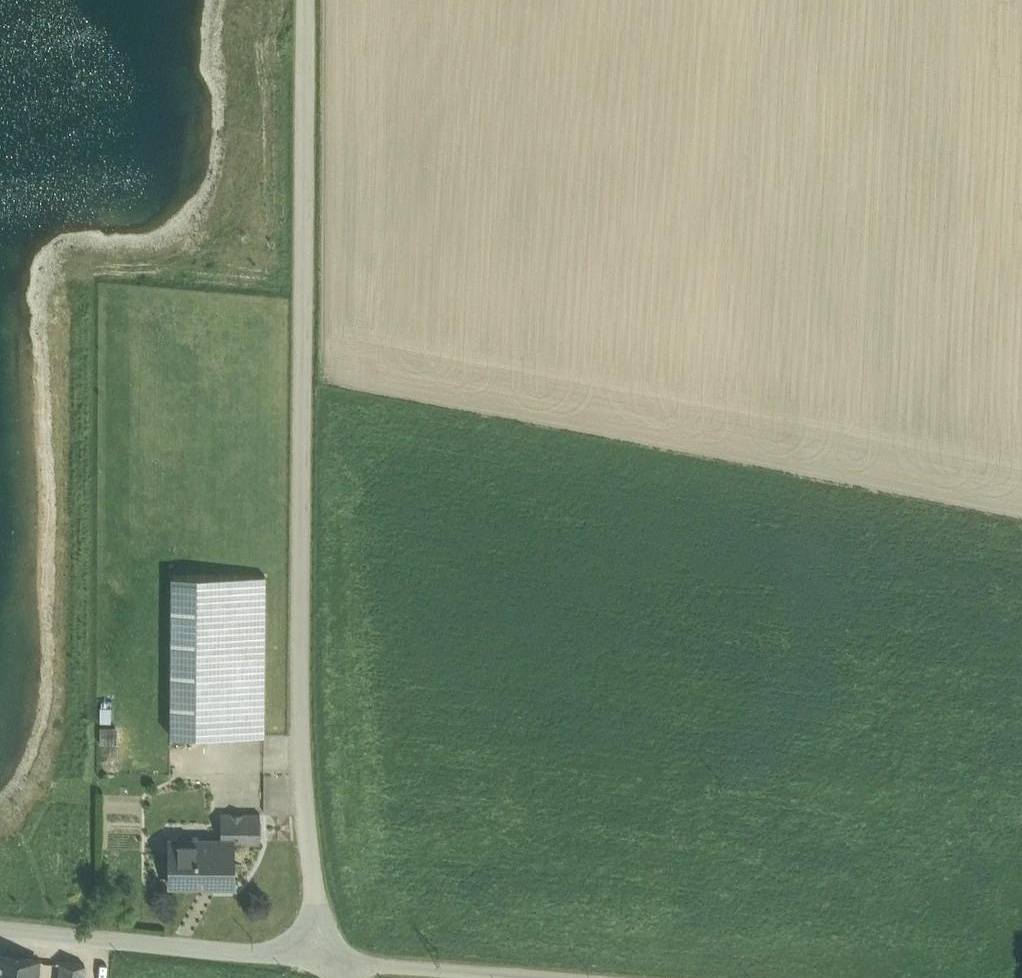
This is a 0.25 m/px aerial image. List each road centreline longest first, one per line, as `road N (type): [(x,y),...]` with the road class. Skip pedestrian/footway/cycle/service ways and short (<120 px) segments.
road 1 (unclassified): [(308,0),(301,777),(334,959)]
road 2 (unclassified): [(0,931),(334,959)]
road 3 (unclassified): [(334,959),(542,977)]

